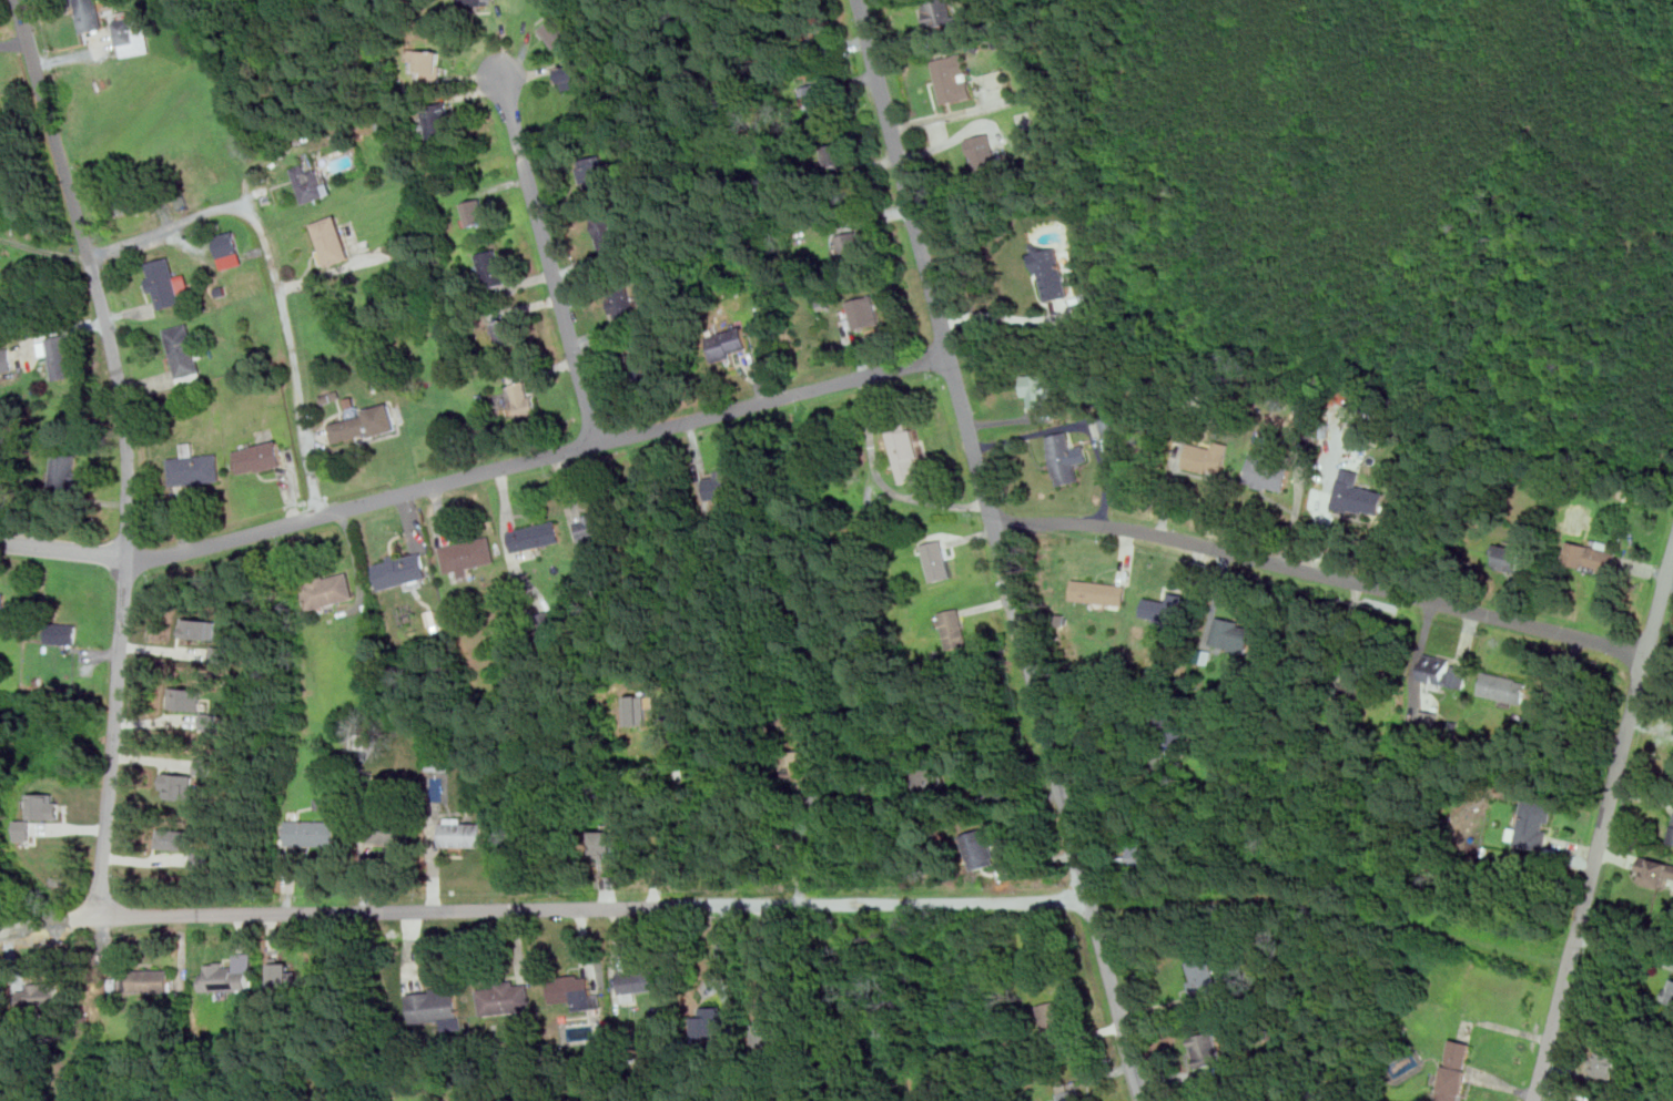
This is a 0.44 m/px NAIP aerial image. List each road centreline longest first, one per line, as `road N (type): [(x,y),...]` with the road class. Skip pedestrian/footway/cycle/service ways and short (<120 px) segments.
road 1 (residential): [(1144,1100),(860,0)]
road 2 (residential): [(0,928),(101,917),(1093,901)]
road 3 (residential): [(0,544),(128,559),(189,551),(951,356)]
road 4 (residential): [(101,917),(126,588),(128,437),(92,257),(18,0)]
road 5 (residential): [(997,529),(1104,526),(1647,655)]
road 6 (residential): [(1536,1100),(1672,558)]
road 7 (residential): [(600,444),(504,74)]
road 8 (residential): [(241,211),(263,231),(280,283),(322,516)]
road 9 (residential): [(241,211),(205,213),(92,257)]

